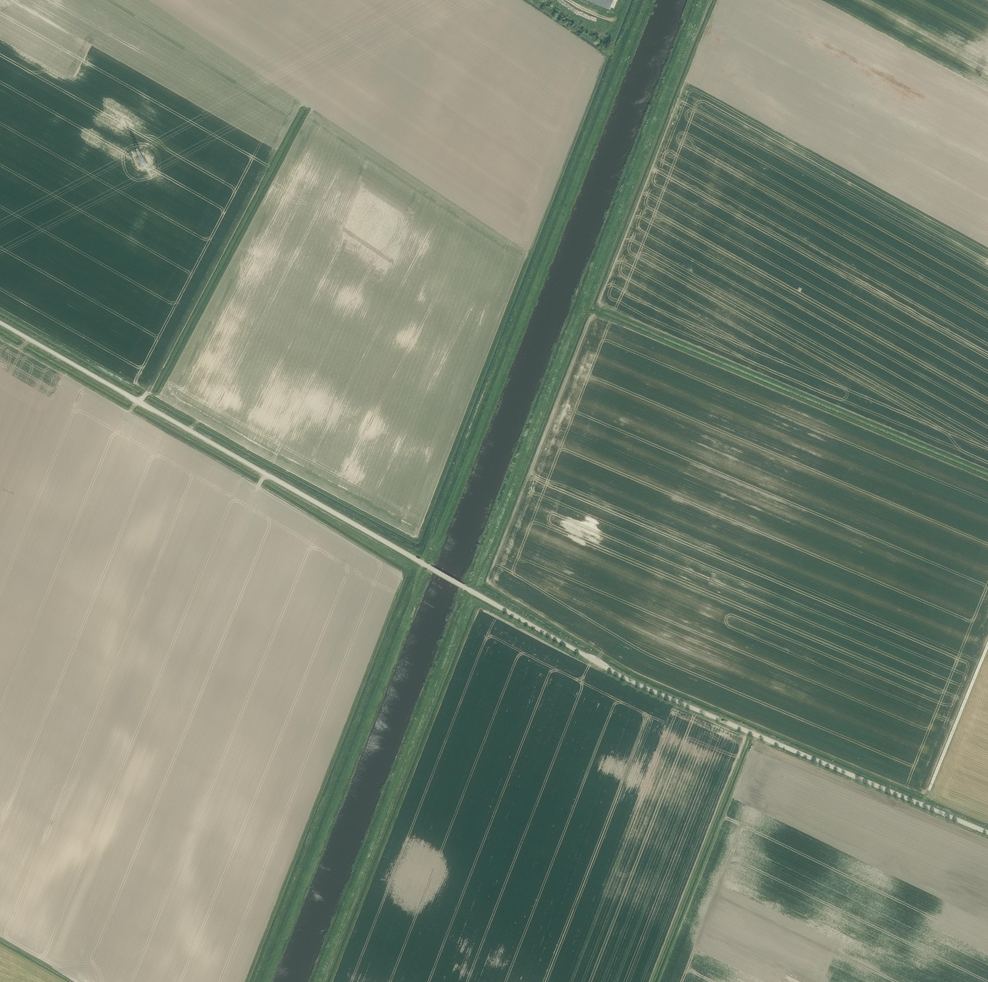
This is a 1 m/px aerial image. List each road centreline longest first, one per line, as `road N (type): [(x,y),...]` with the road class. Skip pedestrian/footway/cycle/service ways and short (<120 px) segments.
road 1 (unclassified): [(987,833),(620,676),(0,322)]
road 2 (track): [(987,645),(930,788)]

